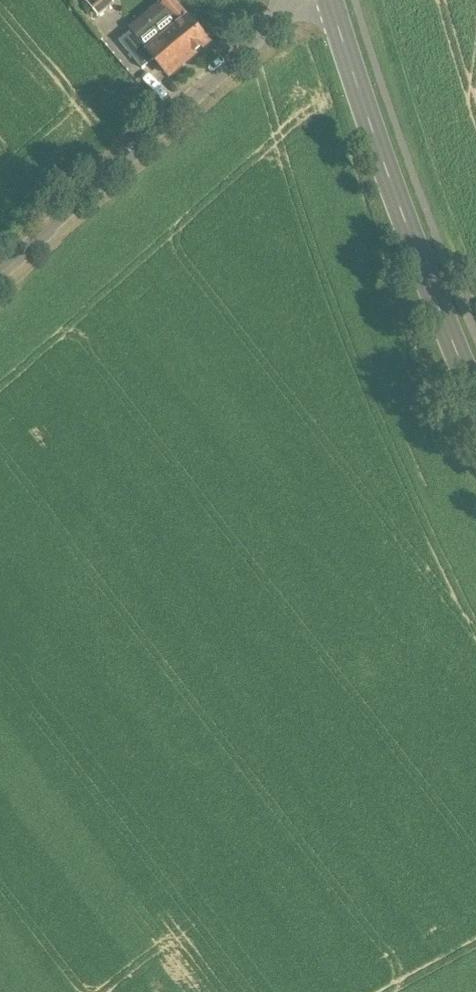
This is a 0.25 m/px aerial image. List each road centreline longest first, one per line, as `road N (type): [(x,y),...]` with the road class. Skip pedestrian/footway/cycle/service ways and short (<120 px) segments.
road 1 (residential): [(326,0),(0,285)]
road 2 (tertiary): [(475,399),(401,212),(331,0)]

